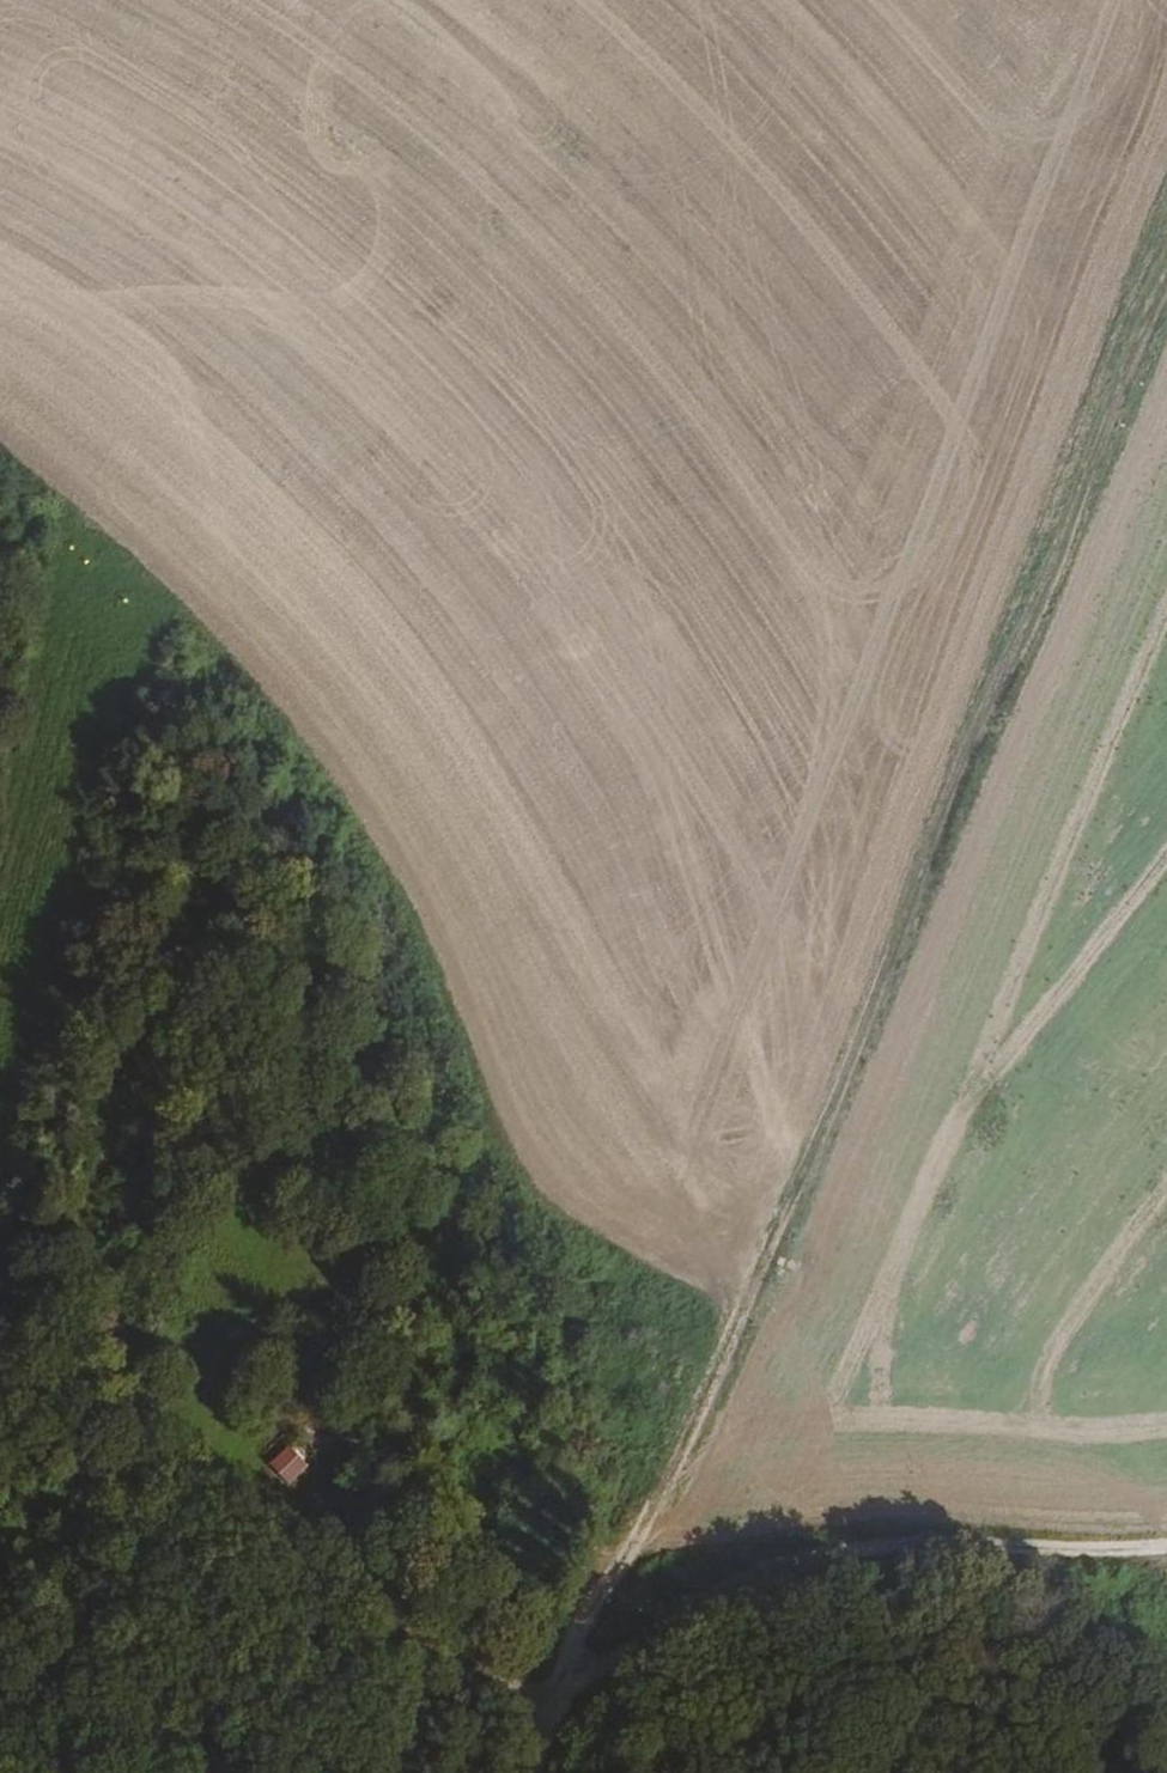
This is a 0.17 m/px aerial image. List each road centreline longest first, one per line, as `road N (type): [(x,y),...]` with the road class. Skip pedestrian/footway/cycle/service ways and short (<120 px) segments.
road 1 (track): [(545,1691),(613,1597),(716,1390),(1166,265)]
road 2 (track): [(1166,1547),(871,1560),(643,1637),(545,1691),(515,1772)]
road 3 (residential): [(0,1539),(545,1691)]

